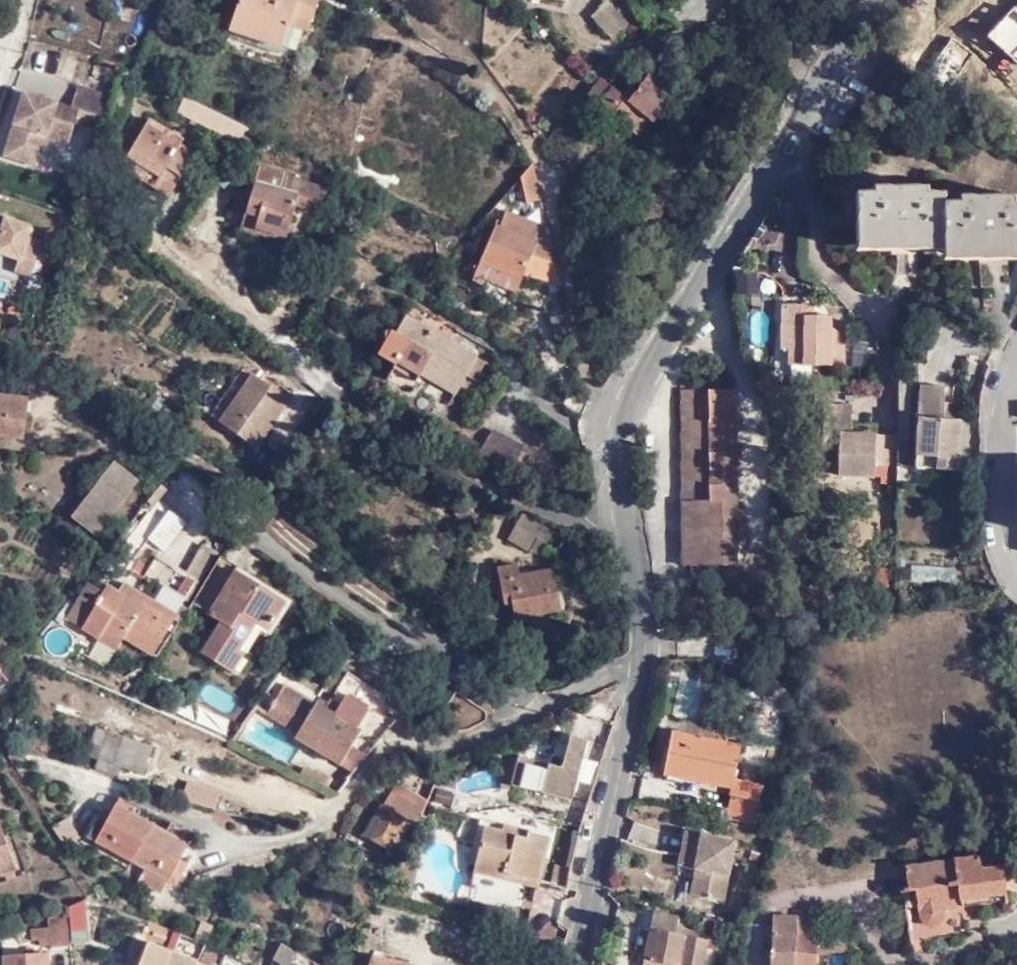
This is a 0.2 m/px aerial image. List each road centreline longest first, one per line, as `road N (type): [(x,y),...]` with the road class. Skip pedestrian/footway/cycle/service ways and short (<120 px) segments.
road 1 (unclassified): [(569,964),(652,616),(604,415),(846,32),(885,0)]

